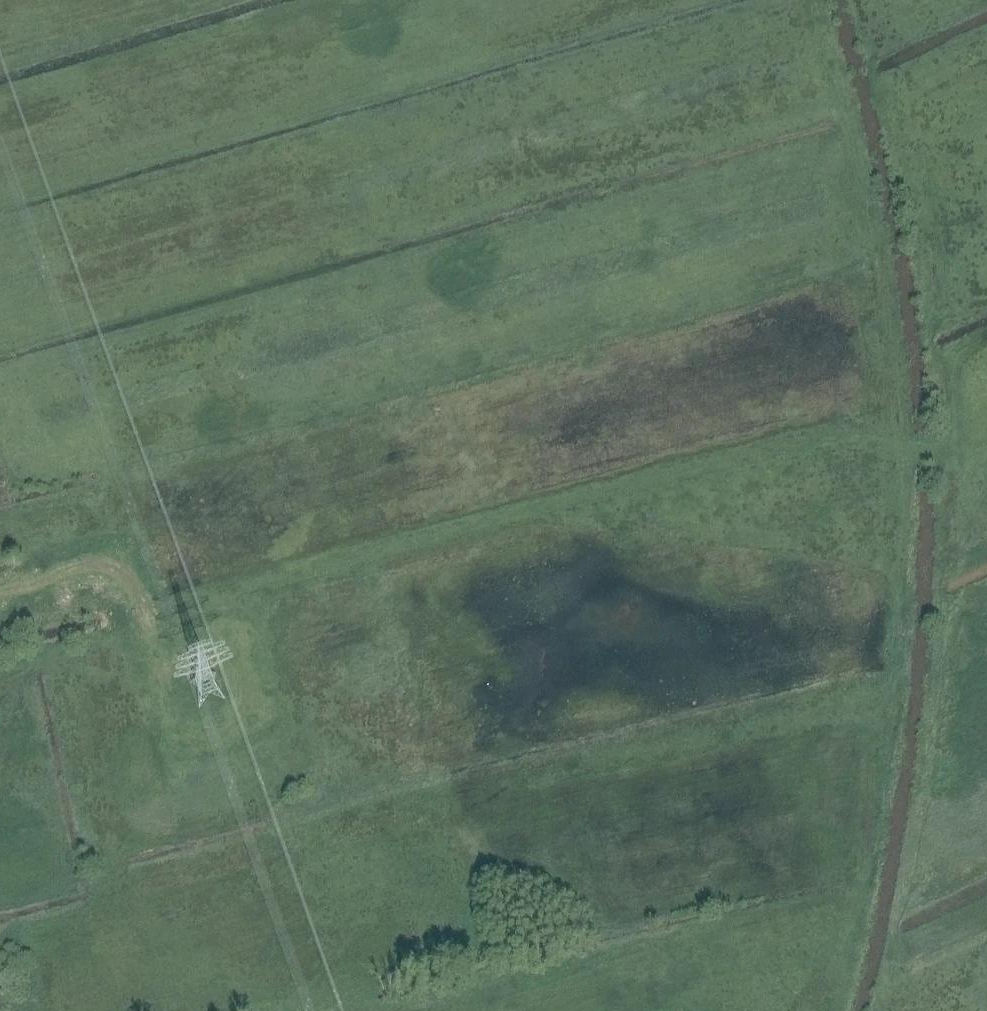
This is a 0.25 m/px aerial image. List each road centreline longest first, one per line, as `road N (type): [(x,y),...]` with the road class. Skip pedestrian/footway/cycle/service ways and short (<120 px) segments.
road 1 (track): [(0,584),(119,552),(141,599)]

